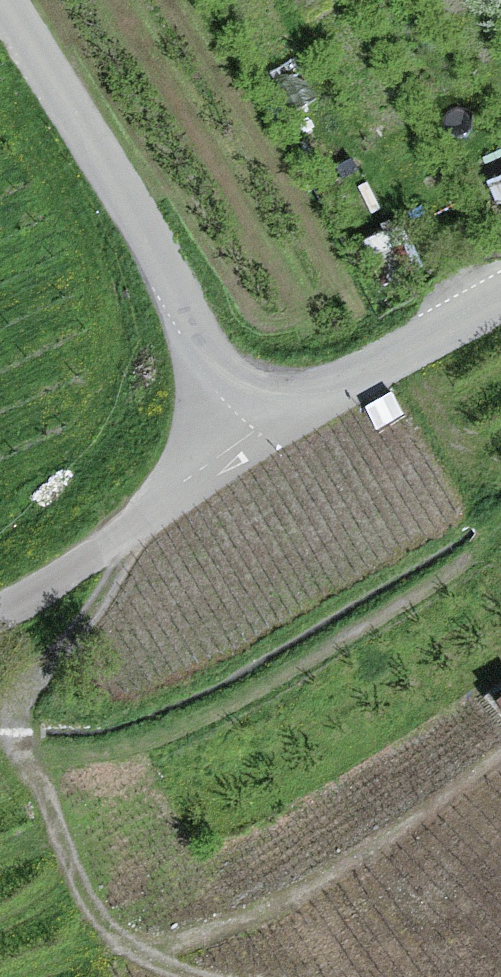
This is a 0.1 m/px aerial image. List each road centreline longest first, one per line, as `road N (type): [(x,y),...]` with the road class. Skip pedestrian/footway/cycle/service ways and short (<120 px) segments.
road 1 (track): [(203,976),(143,956),(89,901),(23,752),(20,720),(143,516)]
road 2 (unclassified): [(272,397),(243,383),(215,356),(4,0)]
road 3 (unclassified): [(0,609),(229,452),(272,397)]
road 4 (unclassified): [(500,299),(338,389),(305,400),(272,397)]

